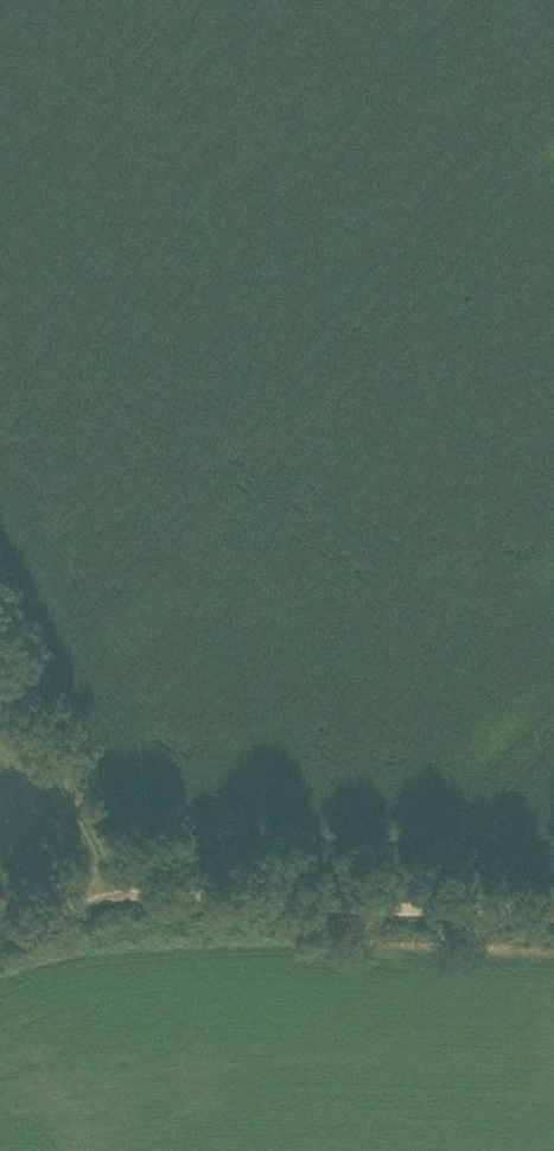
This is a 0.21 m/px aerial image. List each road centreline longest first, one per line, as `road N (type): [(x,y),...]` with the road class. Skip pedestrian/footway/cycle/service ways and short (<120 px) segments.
road 1 (track): [(553,915),(126,899)]
road 2 (track): [(0,668),(126,899)]
road 3 (track): [(126,899),(0,938)]

